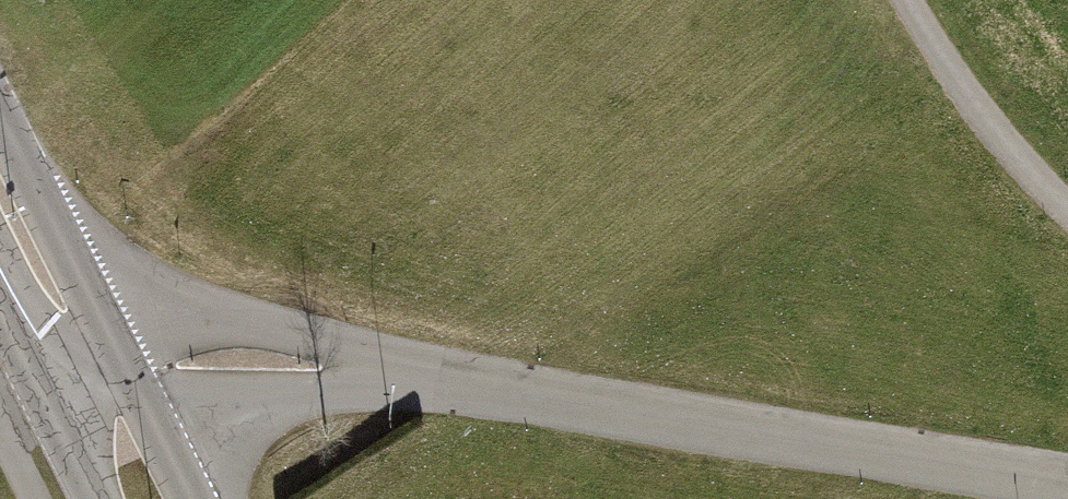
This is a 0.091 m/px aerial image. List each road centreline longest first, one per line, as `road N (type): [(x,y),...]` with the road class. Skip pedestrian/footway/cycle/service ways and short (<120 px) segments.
road 1 (residential): [(1067,489),(311,360),(249,358),(129,373)]
road 2 (secondary): [(129,373),(0,122)]
road 3 (track): [(1067,211),(1011,151),(905,0)]
road 4 (secondary): [(192,498),(129,373)]

